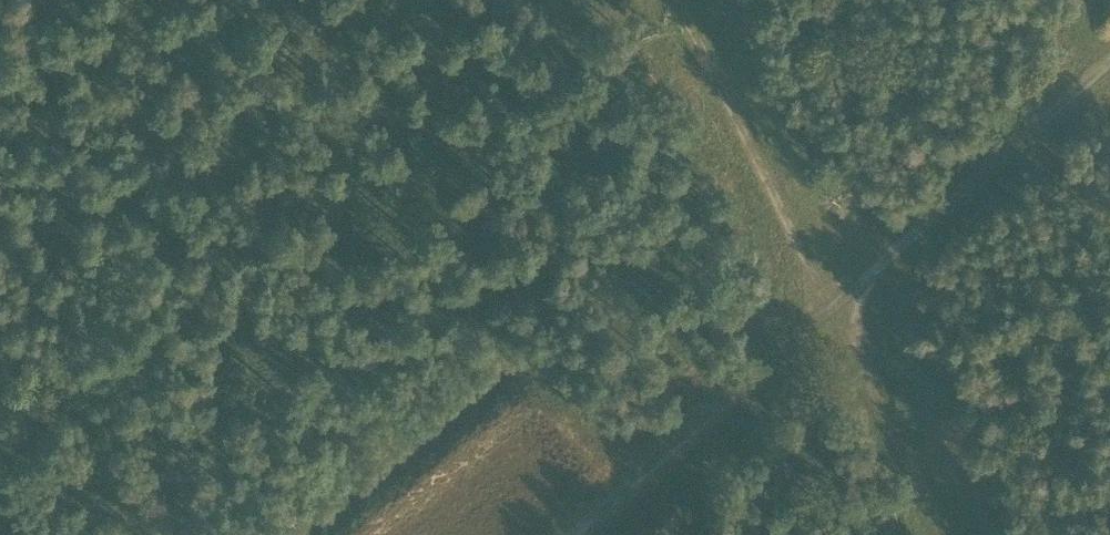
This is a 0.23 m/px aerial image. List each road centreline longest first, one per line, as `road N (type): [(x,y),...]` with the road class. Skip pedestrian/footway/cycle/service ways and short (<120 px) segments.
road 1 (track): [(1109,71),(573,534)]
road 2 (track): [(925,534),(675,0)]

